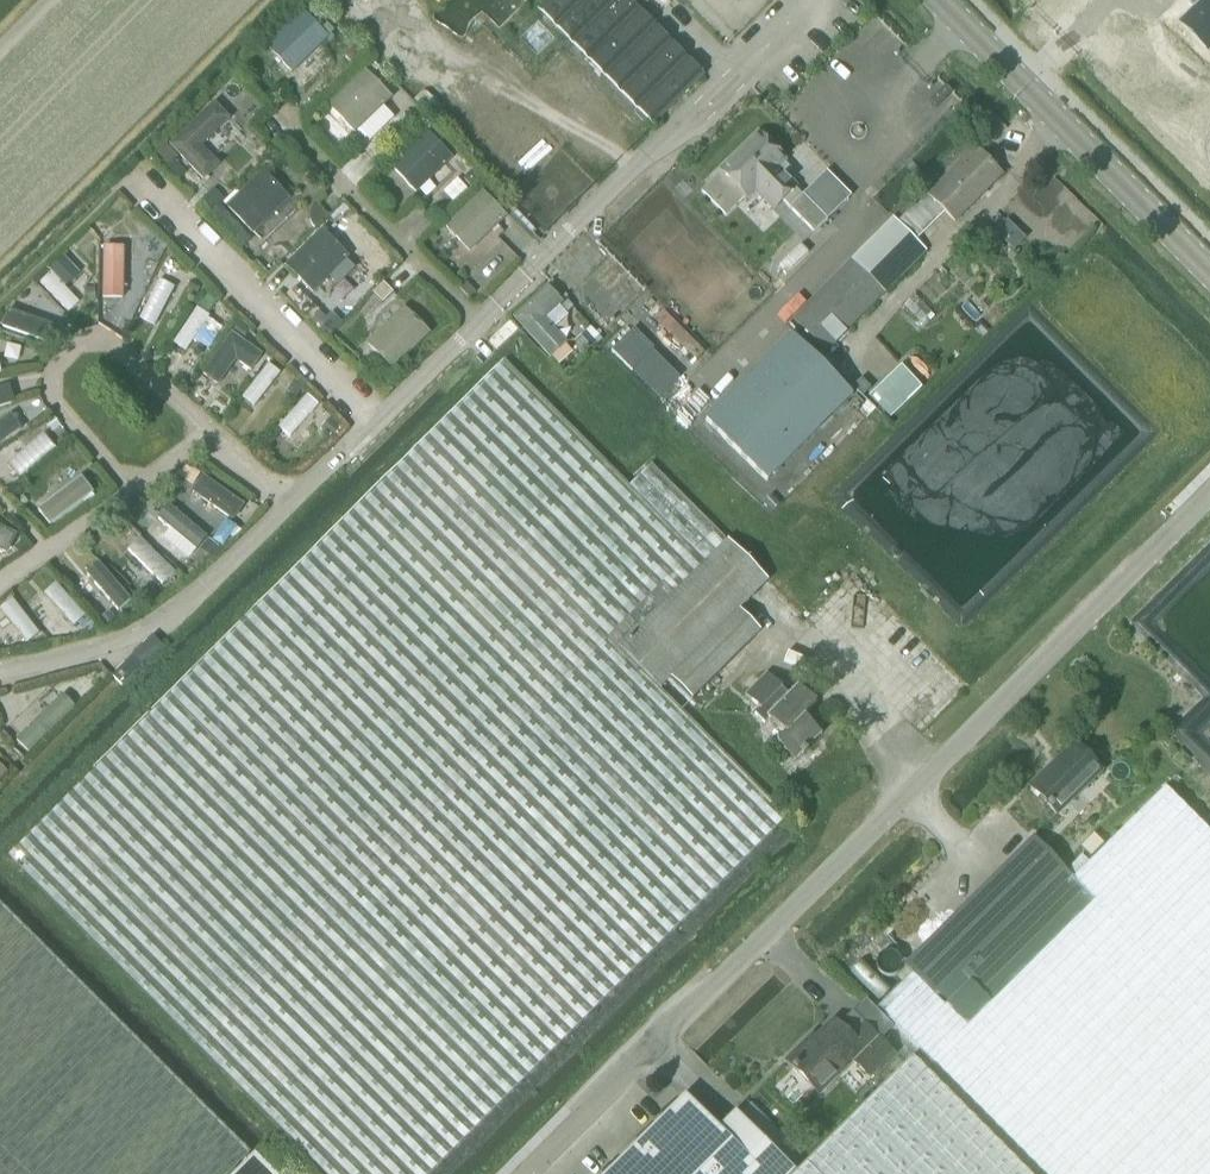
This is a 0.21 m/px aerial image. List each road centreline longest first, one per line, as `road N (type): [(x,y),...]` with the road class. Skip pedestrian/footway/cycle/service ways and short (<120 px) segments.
road 1 (unclassified): [(524,1173),(1209,492)]
road 2 (tertiary): [(1209,276),(939,0)]

